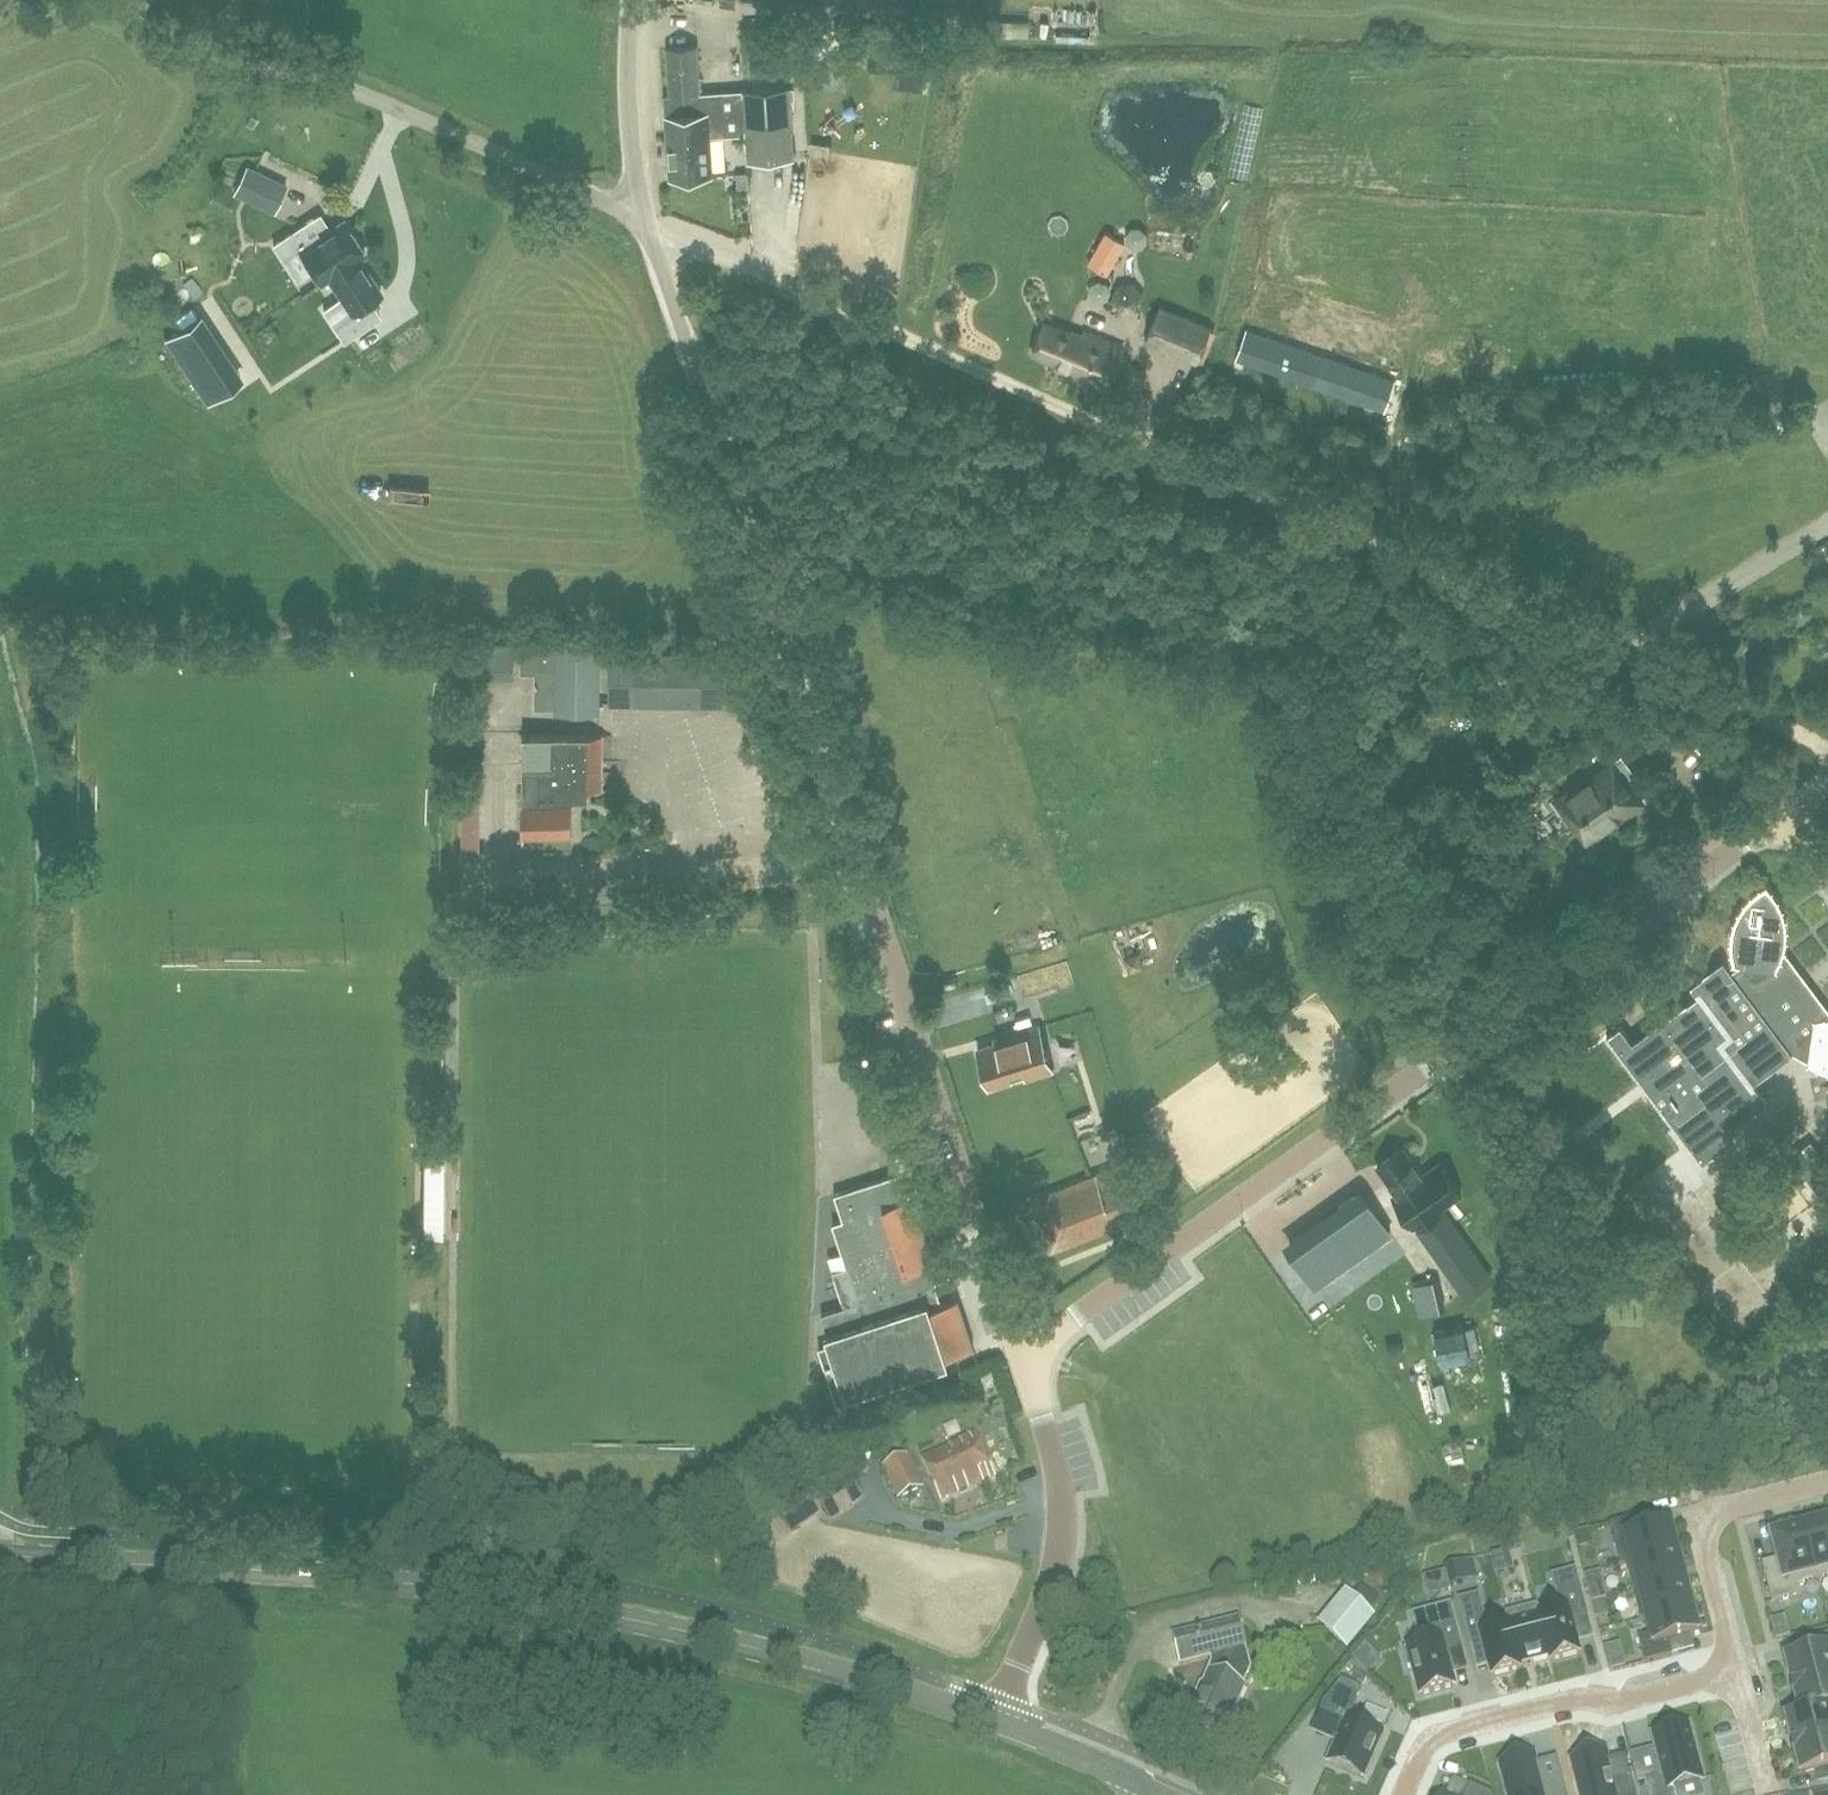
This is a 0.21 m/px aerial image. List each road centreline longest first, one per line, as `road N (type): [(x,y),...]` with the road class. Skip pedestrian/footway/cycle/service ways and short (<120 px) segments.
road 1 (unclassified): [(1023,1355),(644,222)]
road 2 (tertiary): [(0,1554),(351,1578),(549,1603),(803,1660),(992,1721)]
road 3 (unclassified): [(1023,1355),(1784,815)]
road 4 (track): [(1367,540),(644,222)]
road 5 (unclassified): [(644,222),(353,91),(218,55),(133,0)]
road 6 (unclassified): [(992,1721),(1049,1588),(1058,1543),(1055,1468),(1023,1355)]
road 7 (residential): [(1735,1671),(1614,1703),(1572,1698),(1440,1733),(1424,1747),(1402,1794)]
road 8 (track): [(1630,658),(1367,540)]
road 9 (residential): [(1827,1480),(1707,1517),(1707,1554),(1735,1671)]
road 10 (unclassified): [(644,222),(627,104),(630,0)]
road 11 (track): [(1827,748),(1630,658)]
road 12 (track): [(1556,1222),(1537,1193),(1525,1111),(1479,1031)]
road 13 (track): [(1382,547),(1410,380)]
road 14 (tertiary): [(1147,1783),(992,1721)]
road 15 (residential): [(1735,1671),(1769,1794)]

